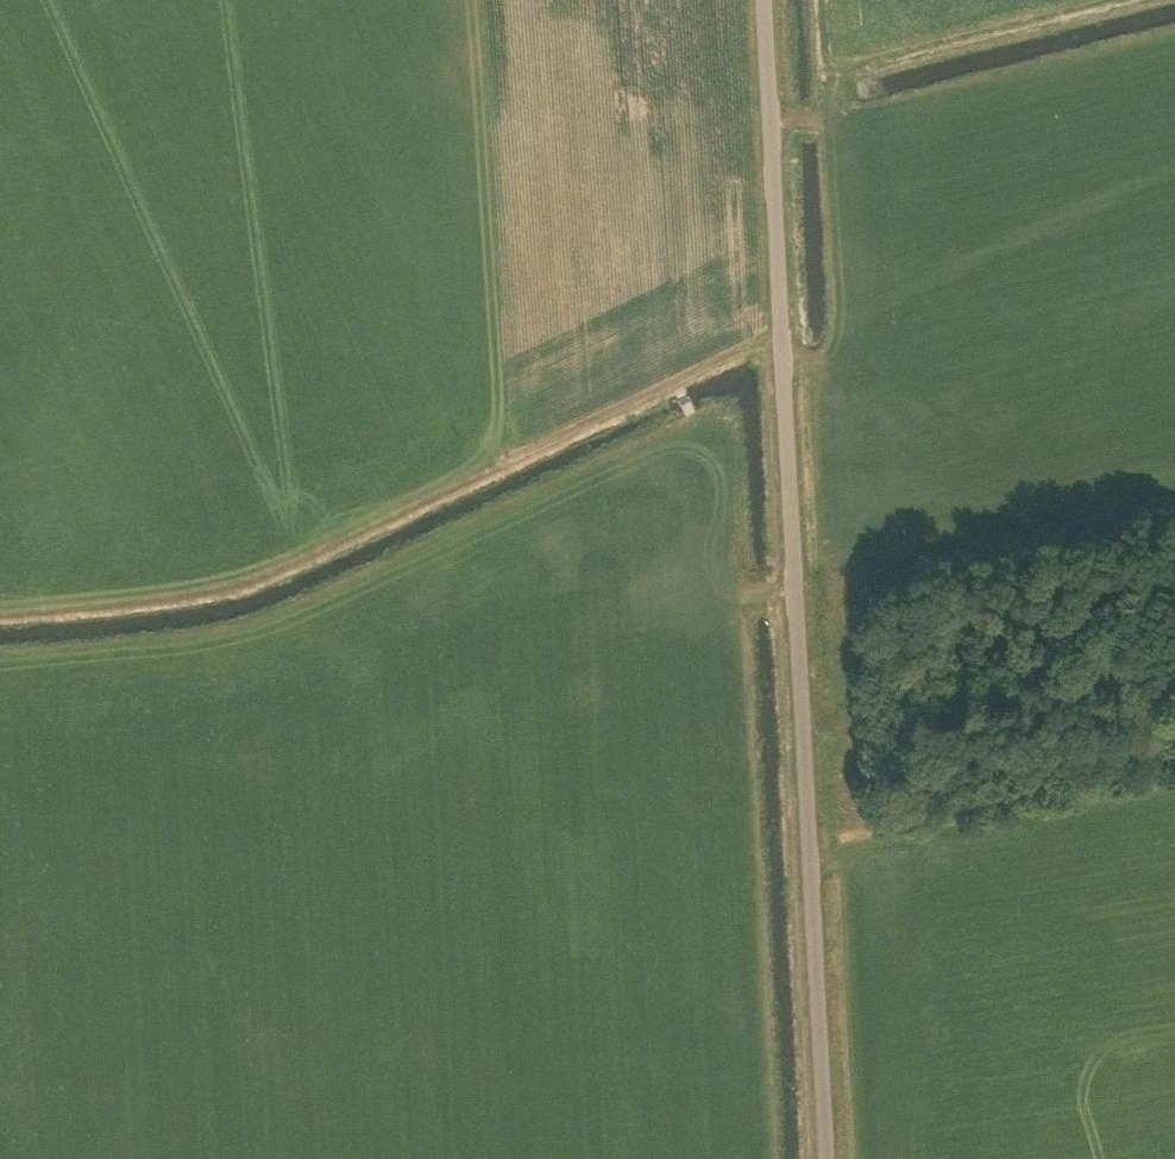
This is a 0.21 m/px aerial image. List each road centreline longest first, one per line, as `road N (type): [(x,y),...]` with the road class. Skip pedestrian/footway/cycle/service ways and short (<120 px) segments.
road 1 (unclassified): [(829,1158),(765,0)]

